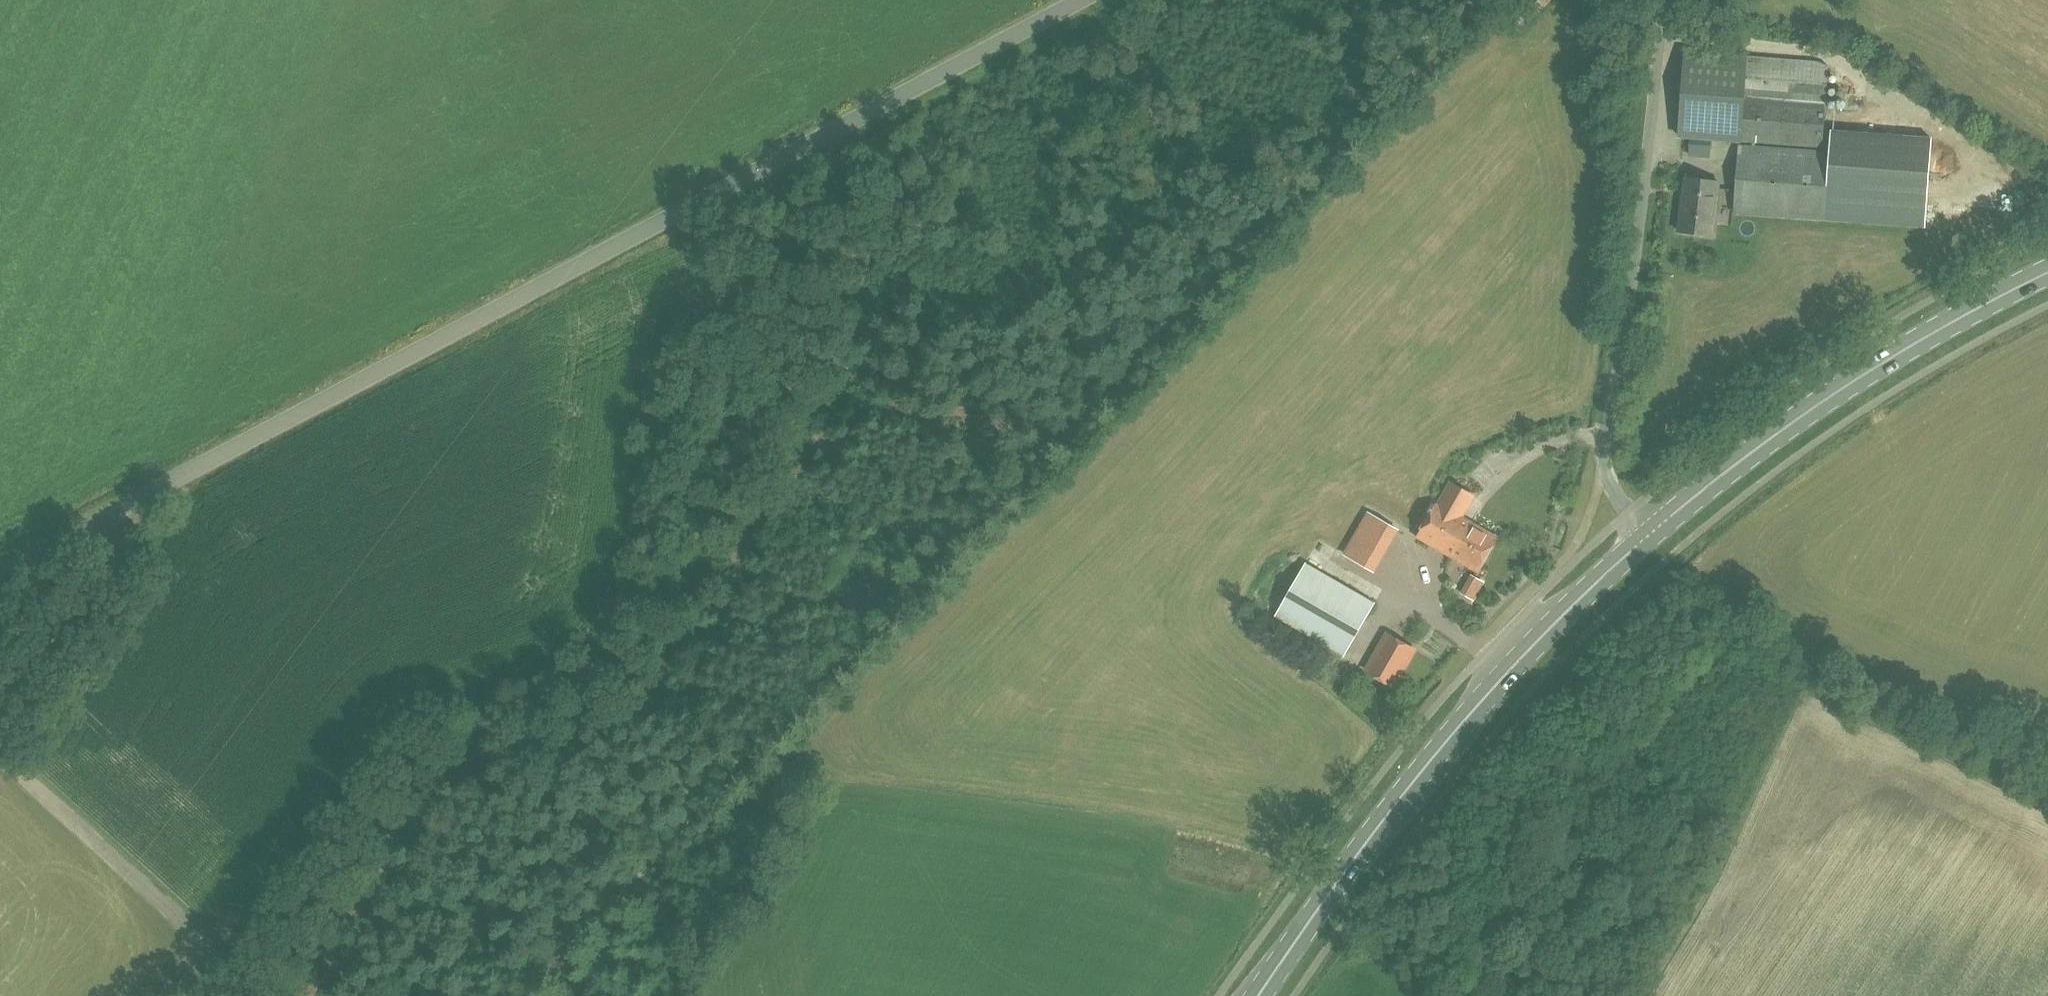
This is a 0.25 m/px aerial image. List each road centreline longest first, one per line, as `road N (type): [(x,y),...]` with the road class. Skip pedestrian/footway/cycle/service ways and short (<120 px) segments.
road 1 (track): [(521,995),(1476,0)]
road 2 (unclassified): [(125,507),(1088,0)]
road 3 (secondary): [(1265,995),(1508,670),(1649,536)]
road 4 (unclassified): [(1649,536),(1617,496),(1607,447),(1638,270),(1670,0)]
road 5 (secondary): [(1649,536),(1828,398),(2047,273)]
road 6 (unclassified): [(156,995),(207,945),(2,753)]
road 7 (unclassified): [(2,753),(18,683),(131,528),(125,507)]
road 8 (unclassified): [(0,573),(125,507)]

